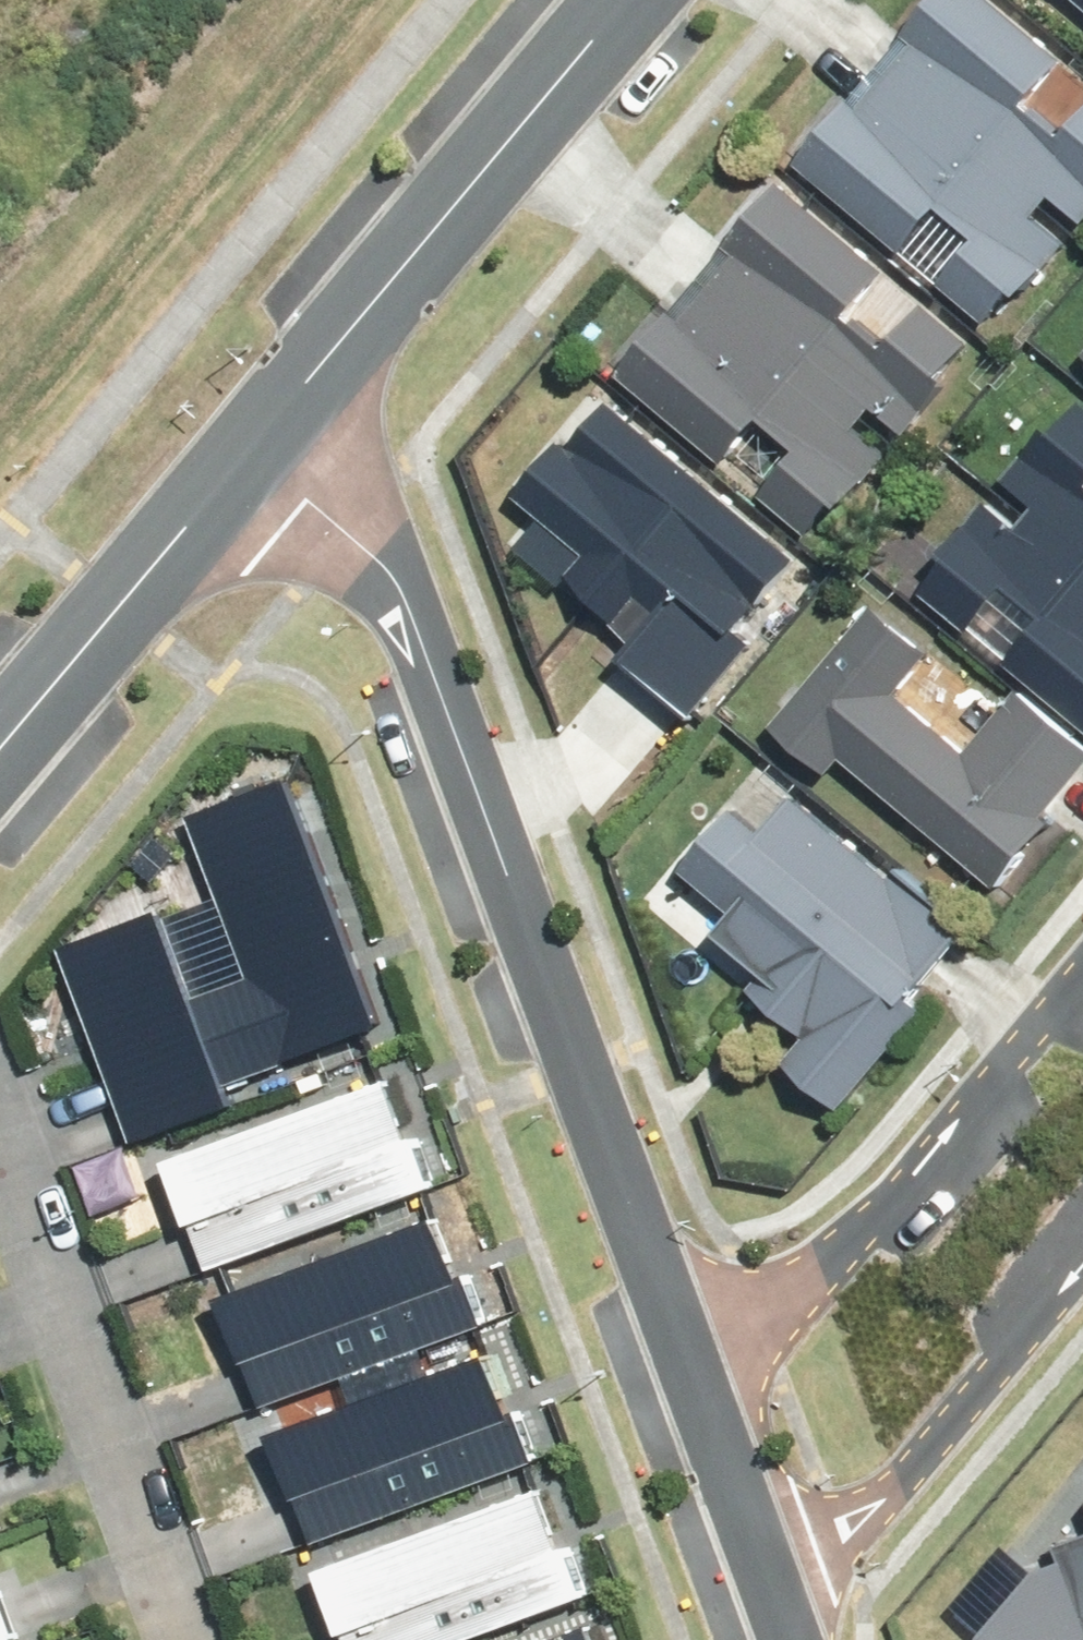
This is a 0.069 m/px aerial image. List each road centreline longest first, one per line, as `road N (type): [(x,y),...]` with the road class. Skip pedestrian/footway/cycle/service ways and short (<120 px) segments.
road 1 (residential): [(242,447),(403,577),(439,627),(690,1370)]
road 2 (residential): [(0,1080),(200,1639)]
road 3 (residential): [(242,447),(609,0)]
road 4 (residential): [(690,1370),(745,1345),(792,1308),(1082,968)]
road 5 (residential): [(1082,1259),(785,1611)]
road 6 (residential): [(0,743),(242,447)]
road 7 (residential): [(690,1370),(785,1611)]

